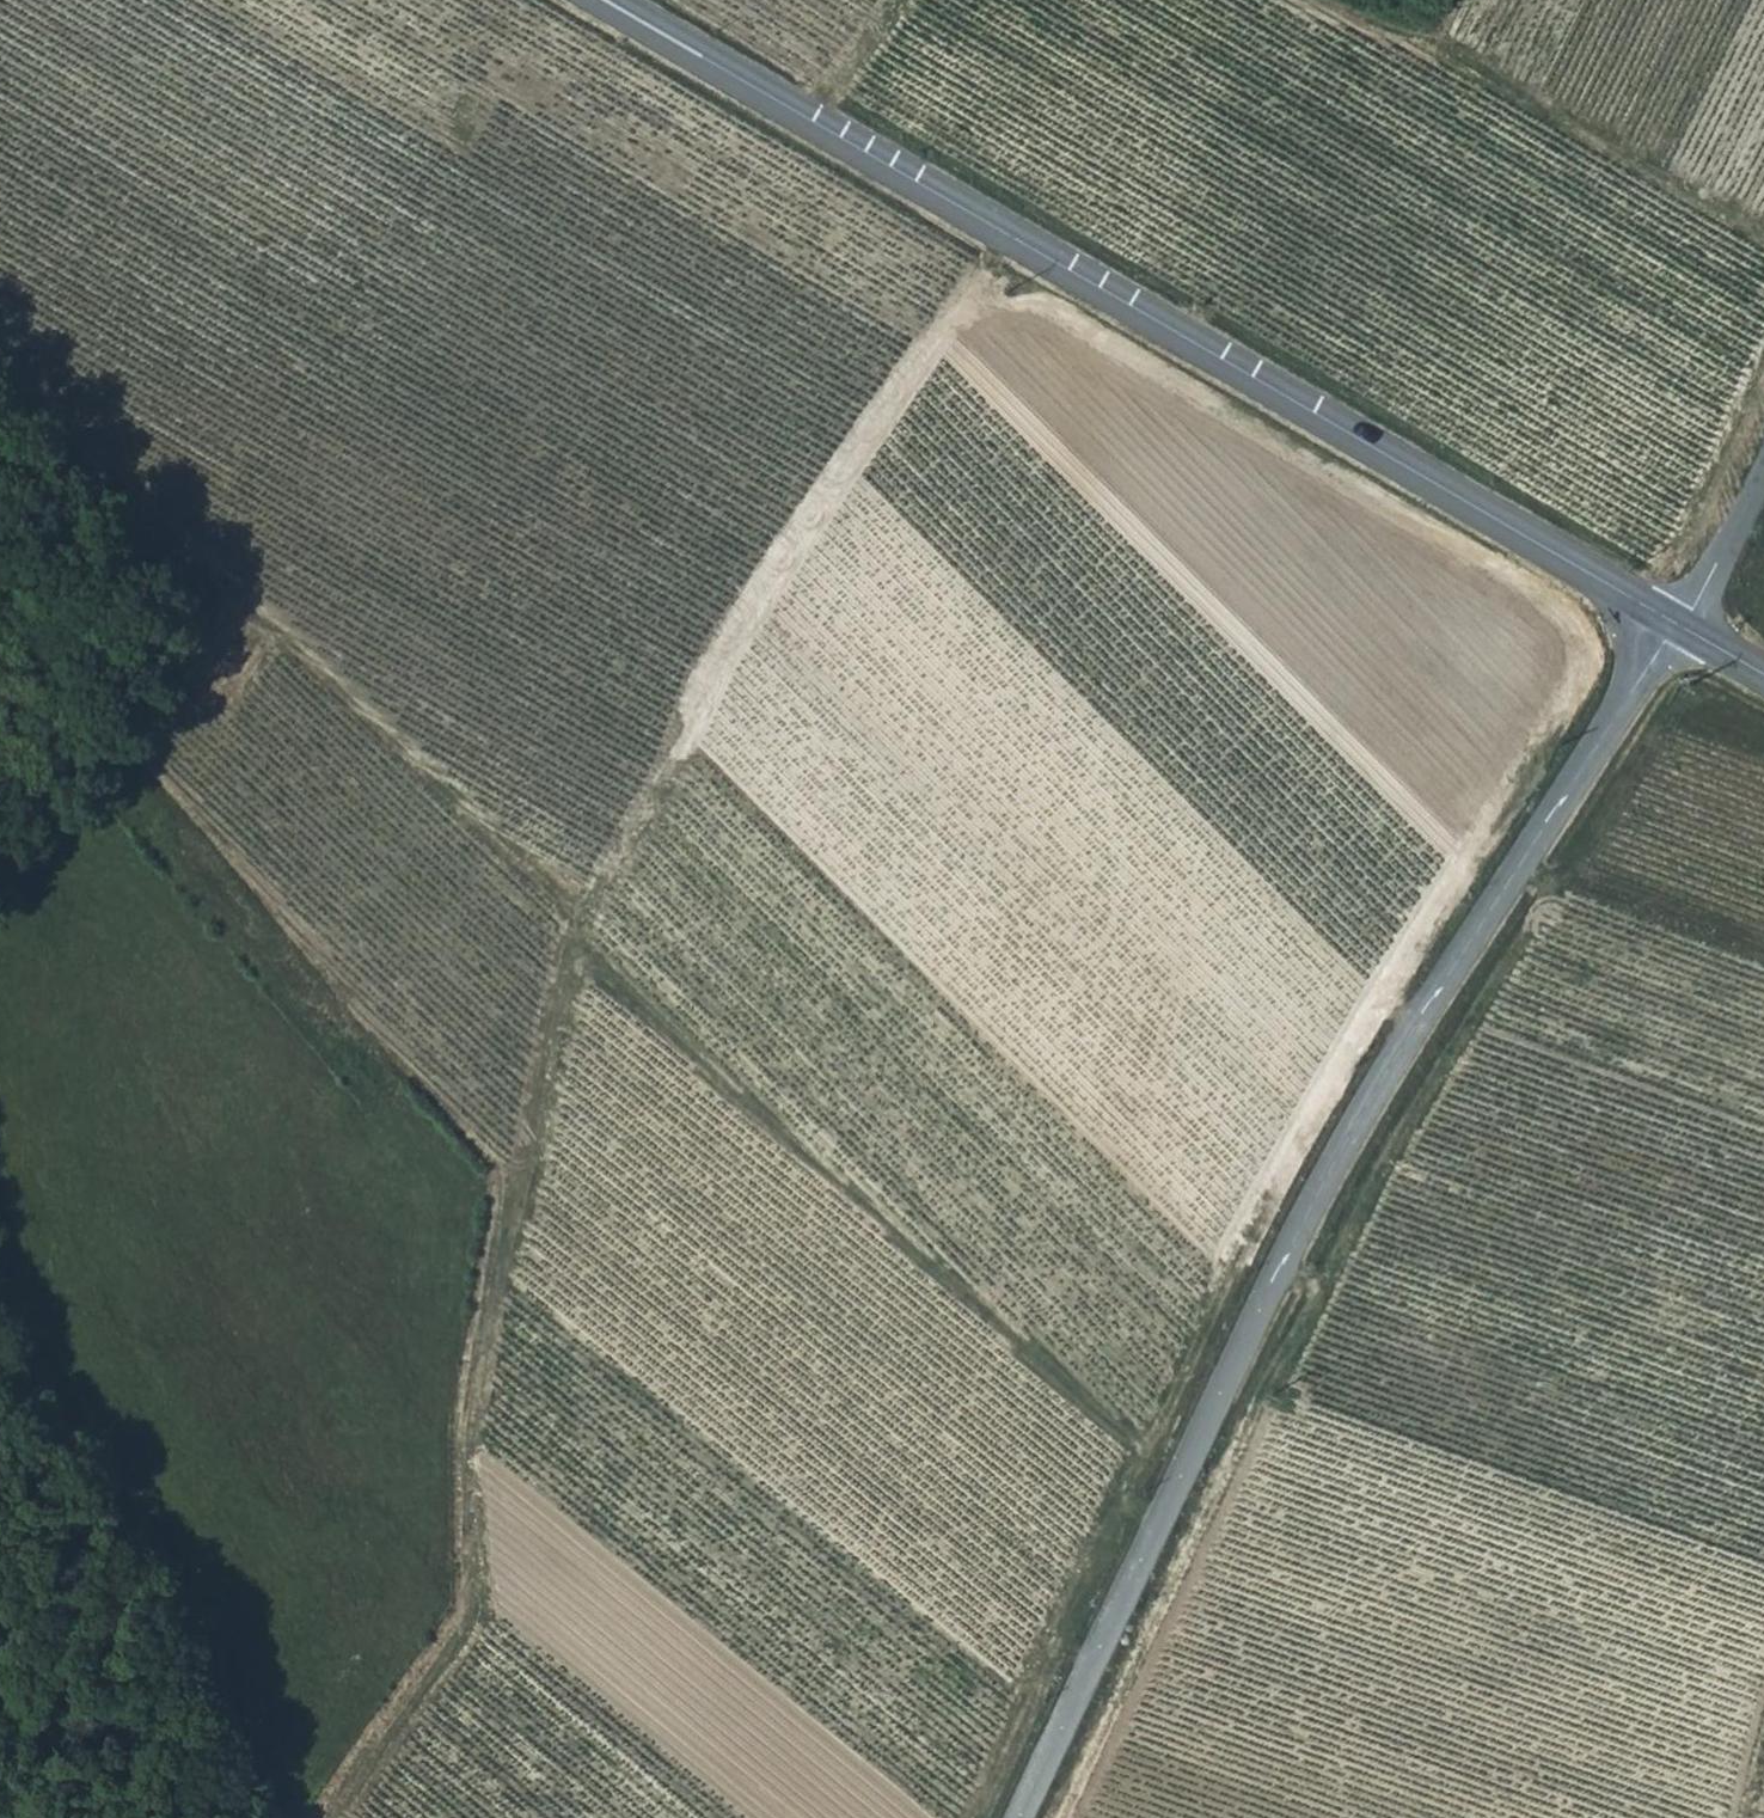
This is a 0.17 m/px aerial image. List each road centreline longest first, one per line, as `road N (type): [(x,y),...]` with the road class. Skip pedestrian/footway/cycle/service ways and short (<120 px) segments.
road 1 (tertiary): [(1025,1817),(1272,1278),(1381,1077),(1680,626)]
road 2 (secondary): [(606,0),(1680,626)]
road 3 (track): [(0,1278),(318,1817)]
road 4 (unclassified): [(1763,480),(1680,626)]

